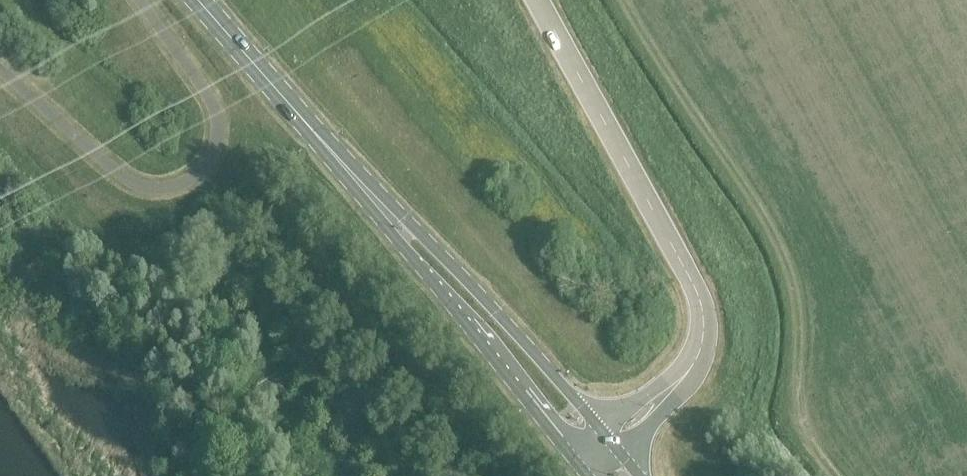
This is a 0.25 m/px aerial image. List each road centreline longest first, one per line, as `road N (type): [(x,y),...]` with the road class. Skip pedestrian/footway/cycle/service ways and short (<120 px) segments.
road 1 (tertiary): [(680,380),(706,334),(695,285),(539,0)]
road 2 (secondary): [(373,198),(582,465)]
road 3 (secondary): [(602,430),(471,286),(373,198)]
road 4 (secondary): [(373,198),(197,0)]

